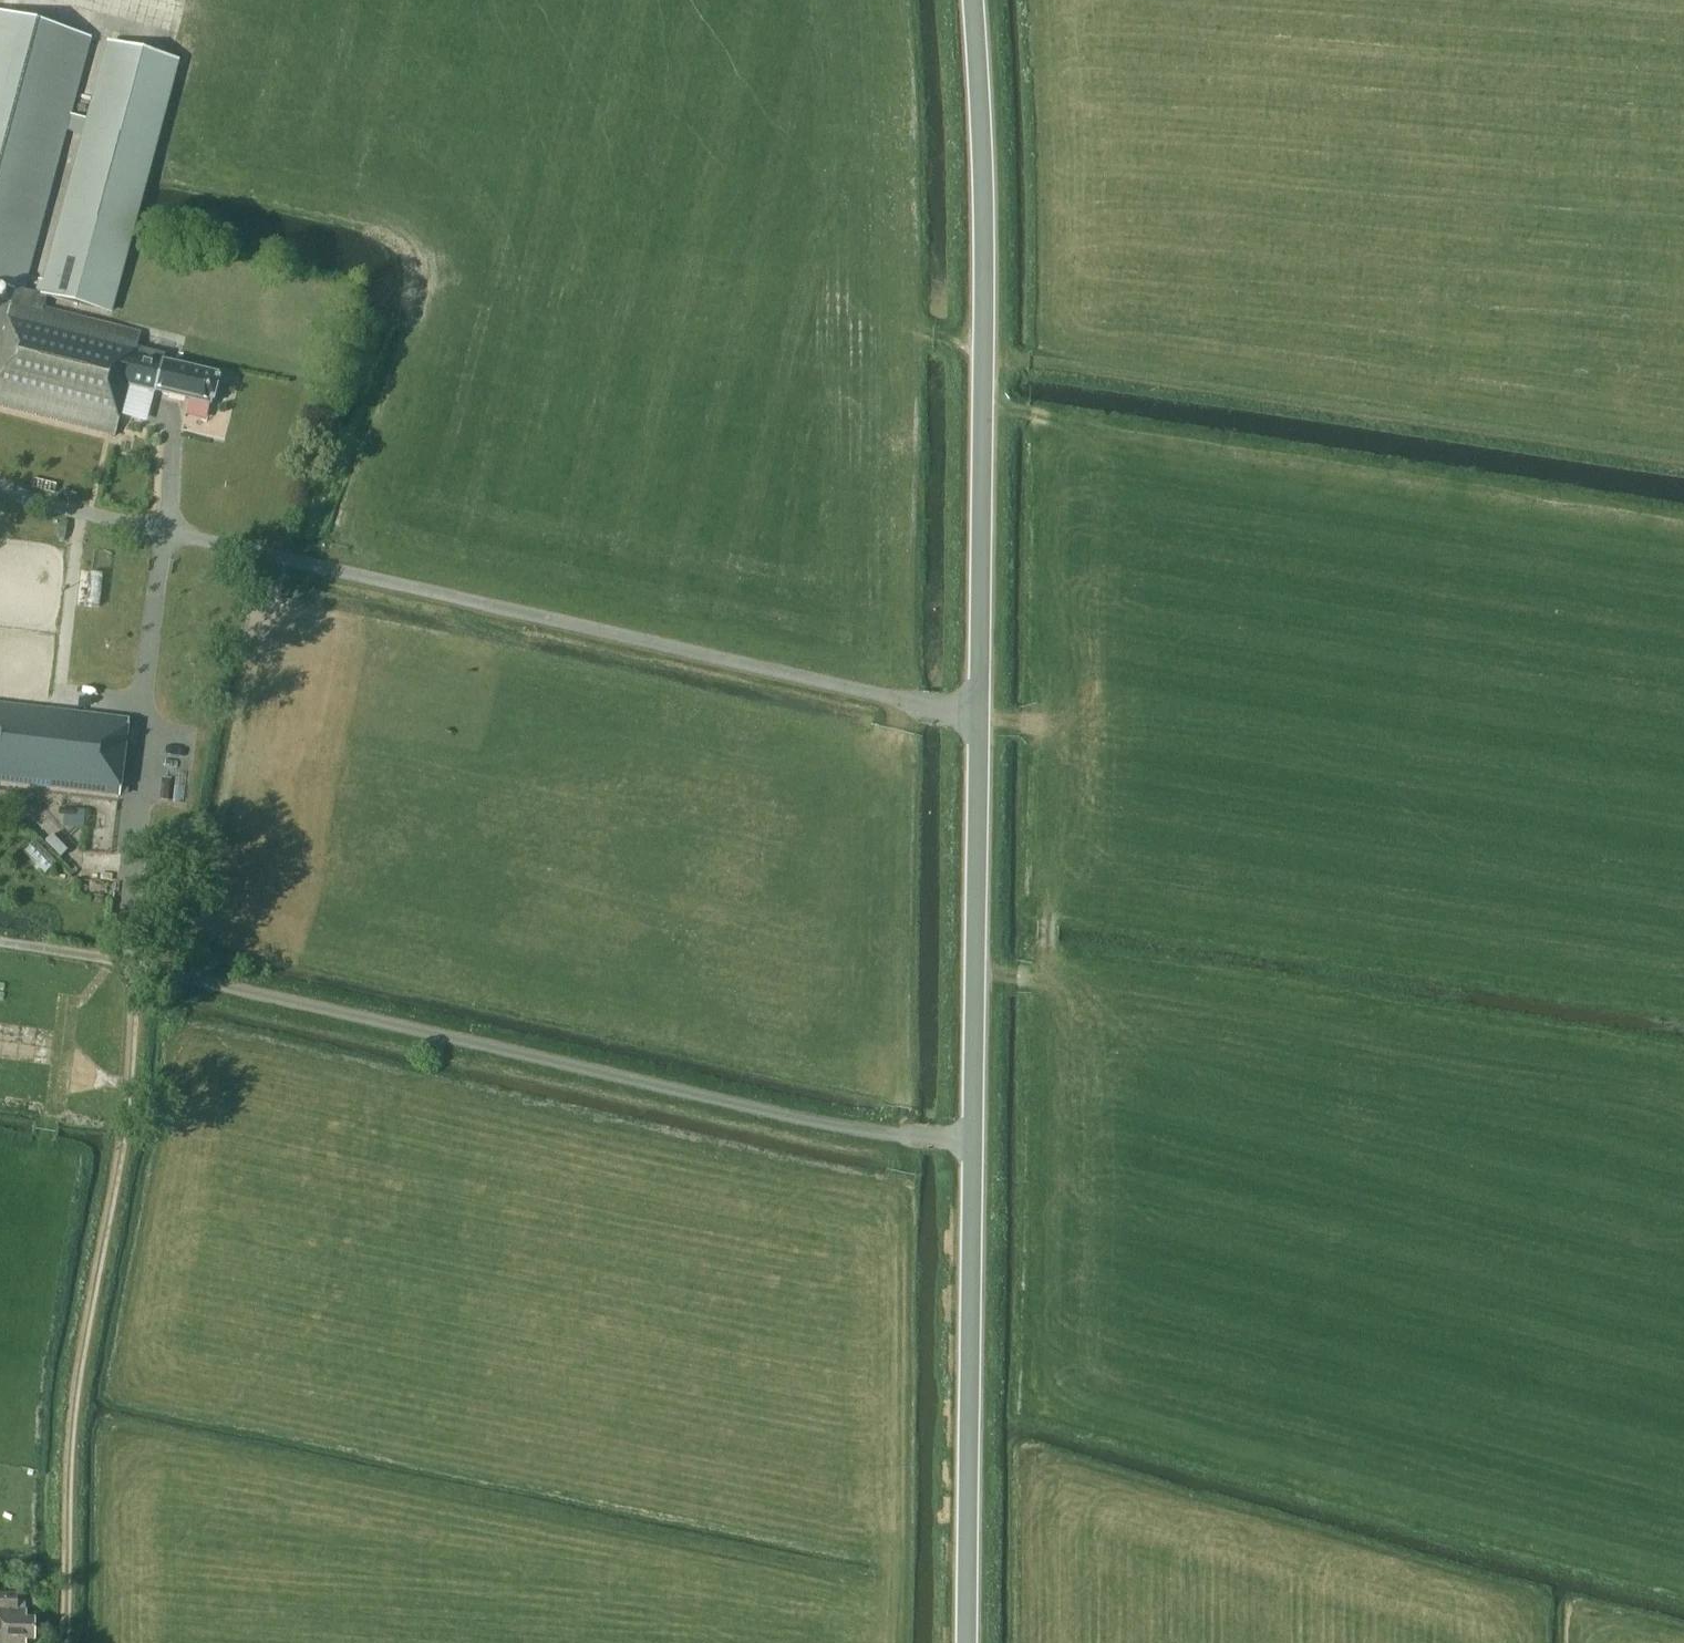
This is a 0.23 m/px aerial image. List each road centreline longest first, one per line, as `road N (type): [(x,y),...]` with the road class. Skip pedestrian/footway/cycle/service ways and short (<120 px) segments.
road 1 (tertiary): [(968,1642),(981,544),(979,89),(970,0)]
road 2 (track): [(980,360),(1683,460)]

